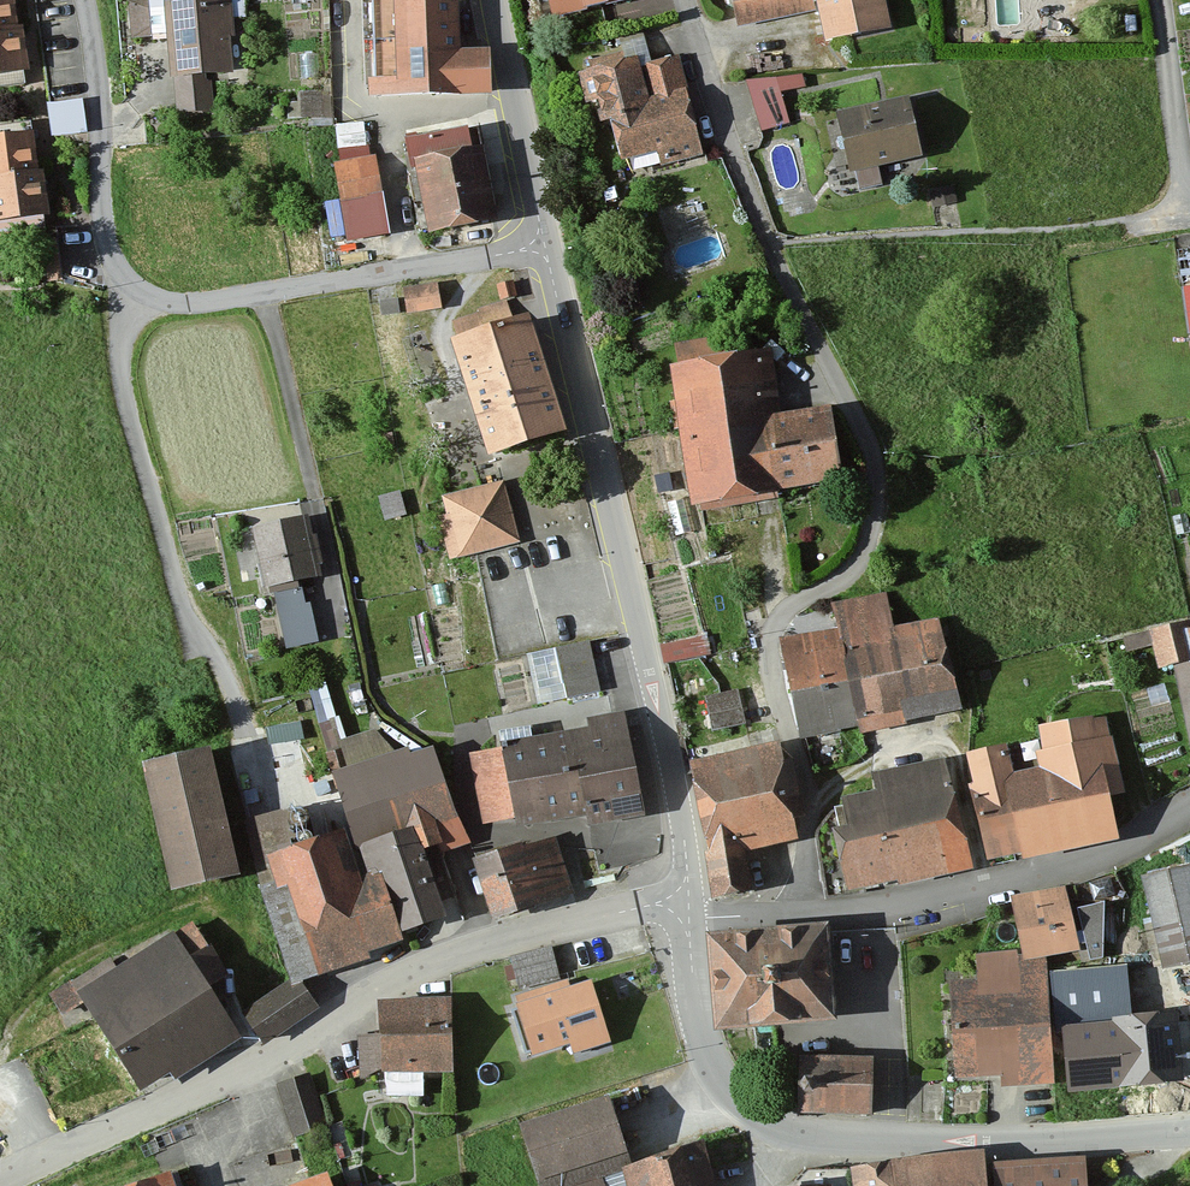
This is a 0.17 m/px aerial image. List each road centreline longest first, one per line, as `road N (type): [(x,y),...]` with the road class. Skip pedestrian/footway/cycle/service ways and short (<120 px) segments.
road 1 (residential): [(687,0),(769,243),(860,424),(876,475),(875,518),(858,563),(787,611),(769,645),(806,816),(803,912)]
road 2 (tertiary): [(688,898),(505,940),(414,971),(248,1068),(0,1181)]
road 3 (residential): [(547,245),(205,302),(144,293),(119,271),(103,226),(86,0)]
road 4 (tertiary): [(547,245),(665,732),(688,898)]
road 5 (tertiary): [(689,917),(706,1046),(734,1094),(772,1121),(866,1136),(1189,1132)]
road 6 (residential): [(803,912),(924,900),(1080,864),(1189,804)]
road 7 (tertiary): [(494,0),(547,245)]
road 8 (residential): [(1189,218),(1157,0)]

